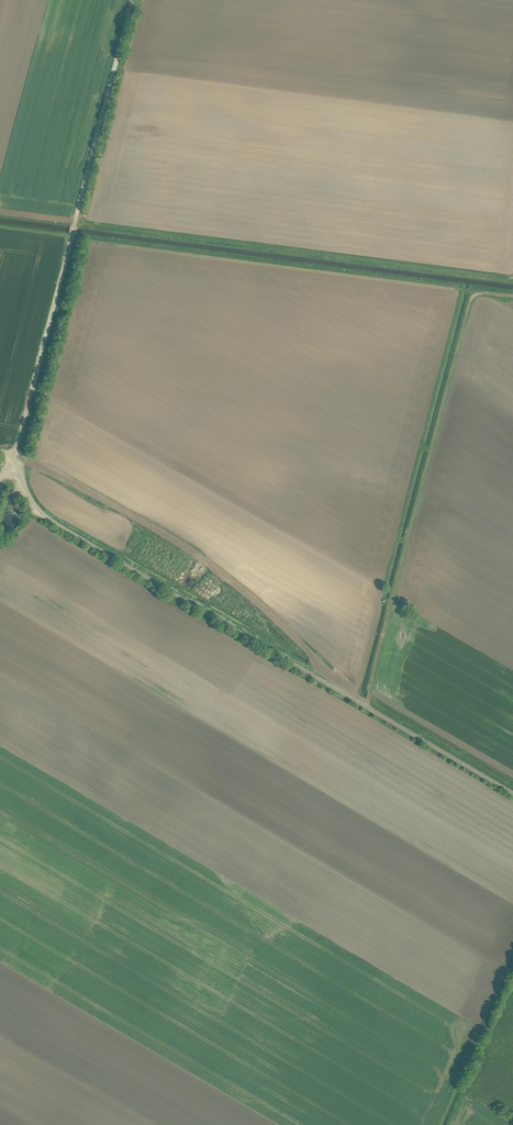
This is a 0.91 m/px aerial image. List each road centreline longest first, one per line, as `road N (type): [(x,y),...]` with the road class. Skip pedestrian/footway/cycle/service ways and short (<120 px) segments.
road 1 (unclassified): [(47,520),(512,795)]
road 2 (track): [(128,0),(16,451),(0,479)]

